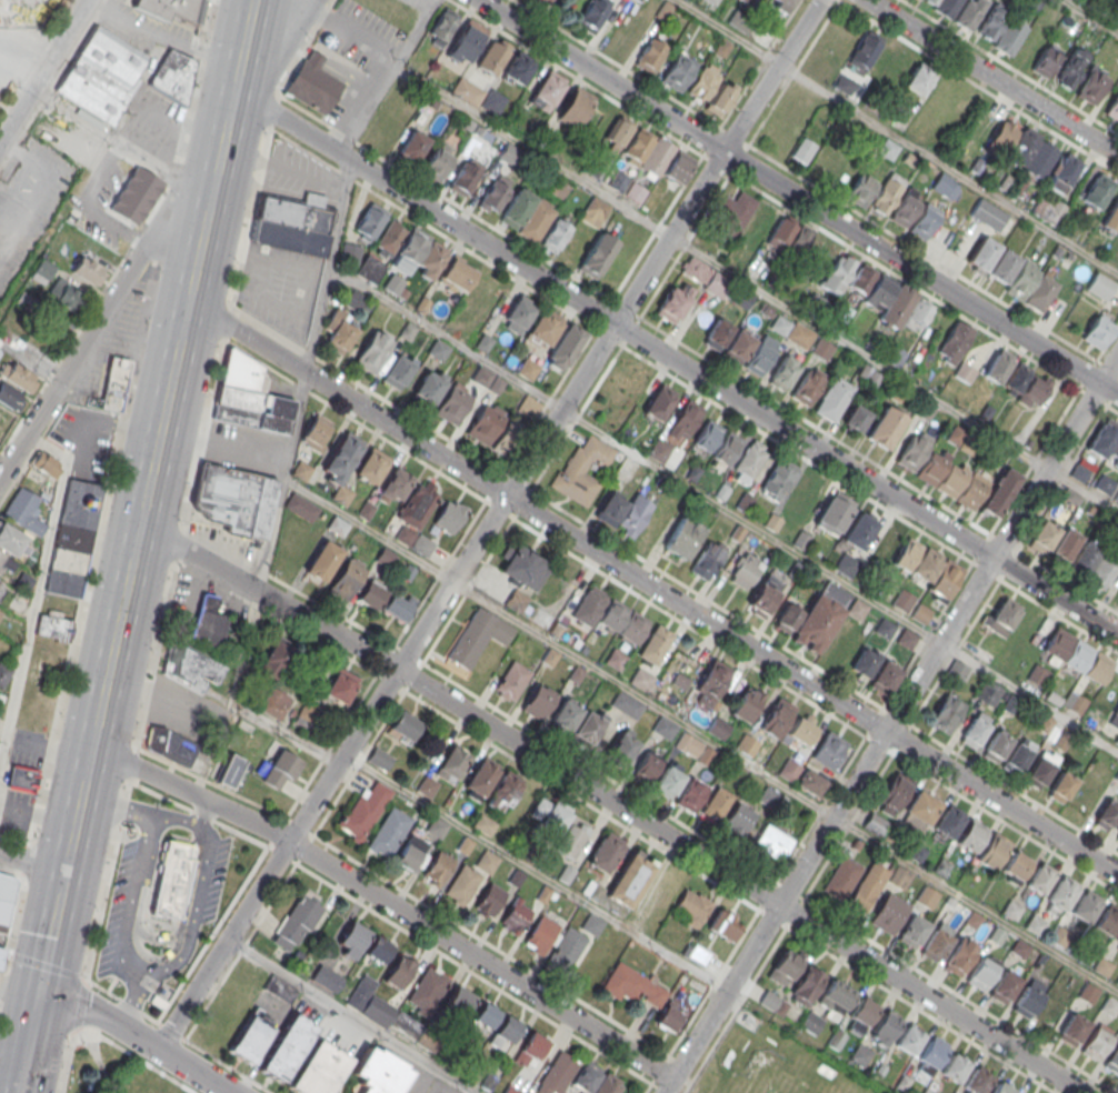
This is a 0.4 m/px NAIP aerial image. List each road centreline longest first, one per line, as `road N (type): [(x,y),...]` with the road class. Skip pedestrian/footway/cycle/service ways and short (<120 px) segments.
road 1 (residential): [(818,0),(162,1049)]
road 2 (residential): [(141,523),(373,654),(1083,1092)]
road 3 (residential): [(1117,875),(189,301)]
road 4 (residential): [(226,130),(263,120),(292,127),(1117,635)]
road 5 (secondary): [(254,0),(64,873)]
road 6 (residential): [(1117,356),(665,1092)]
road 7 (residential): [(1117,395),(479,0)]
road 8 (residential): [(289,843),(673,1079)]
road 9 (residential): [(0,479),(226,130)]
road 10 (residential): [(866,0),(1117,155)]
road 11 (residential): [(92,746),(289,843)]
road 12 (residential): [(89,0),(0,143)]
road 13 (residential): [(226,130),(315,0)]
road 14 (residential): [(40,990),(162,1049)]

